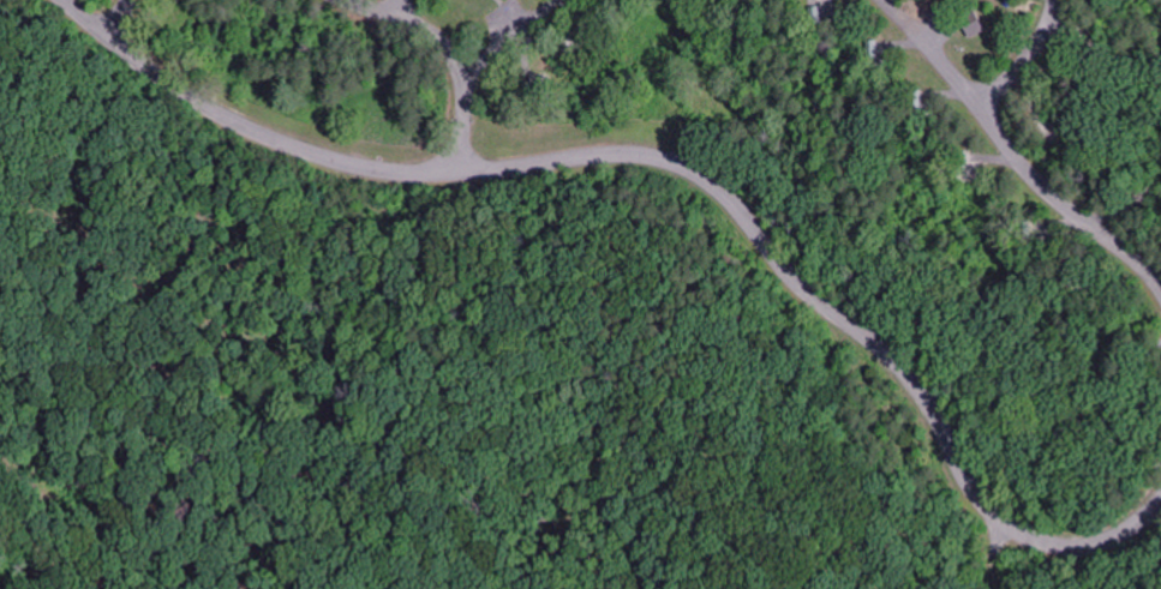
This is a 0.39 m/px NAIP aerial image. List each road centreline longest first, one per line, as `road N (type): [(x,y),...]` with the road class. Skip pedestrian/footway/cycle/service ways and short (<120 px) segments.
road 1 (tertiary): [(1160,495),(1119,533),(1085,543),(1052,543),(1004,522),(973,487),(910,377),(711,186),(672,164),(602,155),(411,172),(335,158),(185,94),(64,0)]
road 2 (residential): [(1160,292),(1127,252),(1030,174),(884,0)]
road 3 (residential): [(454,172),(463,95),(450,56),(420,26),(346,0)]
road 4 (residential): [(976,106),(1035,46),(1054,0)]

